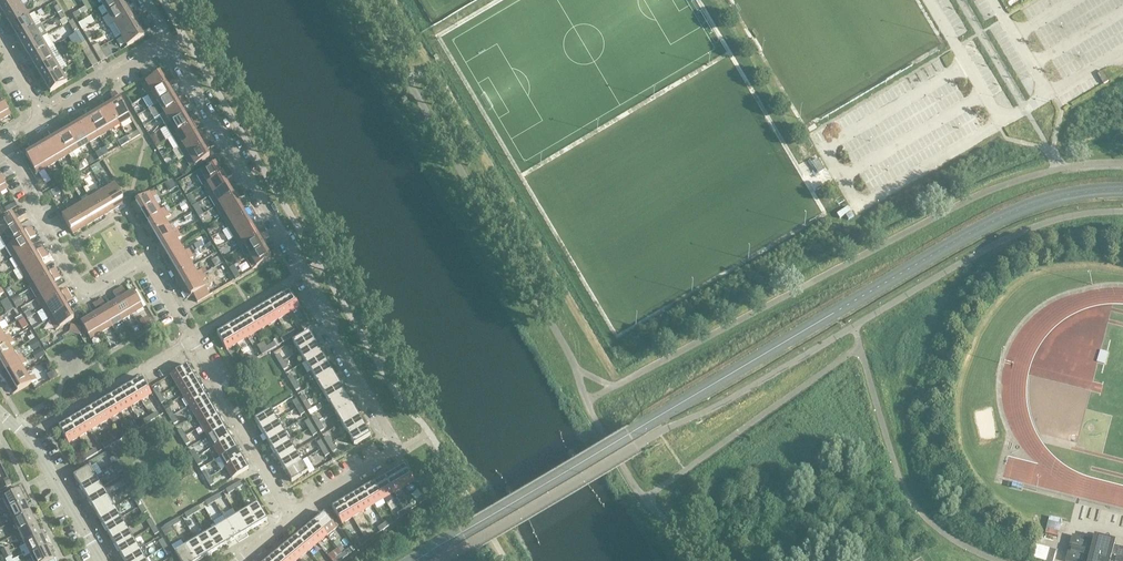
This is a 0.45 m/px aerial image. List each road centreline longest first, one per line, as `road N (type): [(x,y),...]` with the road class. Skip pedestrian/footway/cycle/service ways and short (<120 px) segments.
road 1 (residential): [(295,513),(151,265),(138,261),(93,287),(76,284),(2,146)]
road 2 (residential): [(295,513),(399,450),(300,277)]
road 3 (residential): [(168,41),(300,277)]
road 4 (residential): [(100,560),(31,441),(0,409)]
road 5 (residential): [(33,118),(168,41)]

